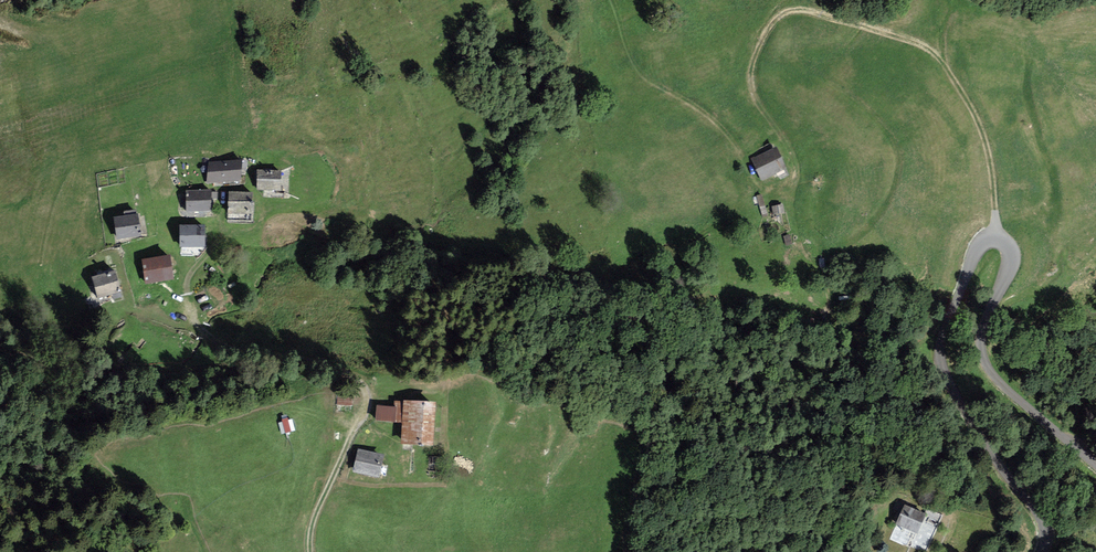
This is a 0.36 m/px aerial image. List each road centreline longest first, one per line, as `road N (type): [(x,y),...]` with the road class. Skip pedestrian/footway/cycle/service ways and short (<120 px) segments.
road 1 (unclassified): [(1095,465),(1008,389),(984,356),(986,324),(1015,264),(1015,249),(988,241),(940,353),(991,452),(1046,528),(1043,551)]
road 2 (track): [(780,135),(759,106),(749,70),(781,14),(796,9),(914,39),(947,67),(971,106),(992,168),(998,241)]
road 3 (track): [(310,551),(312,523),(369,405),(367,394),(356,381),(310,362),(254,357),(211,341),(192,311)]
road 4 (track): [(0,357),(71,371),(286,360)]

